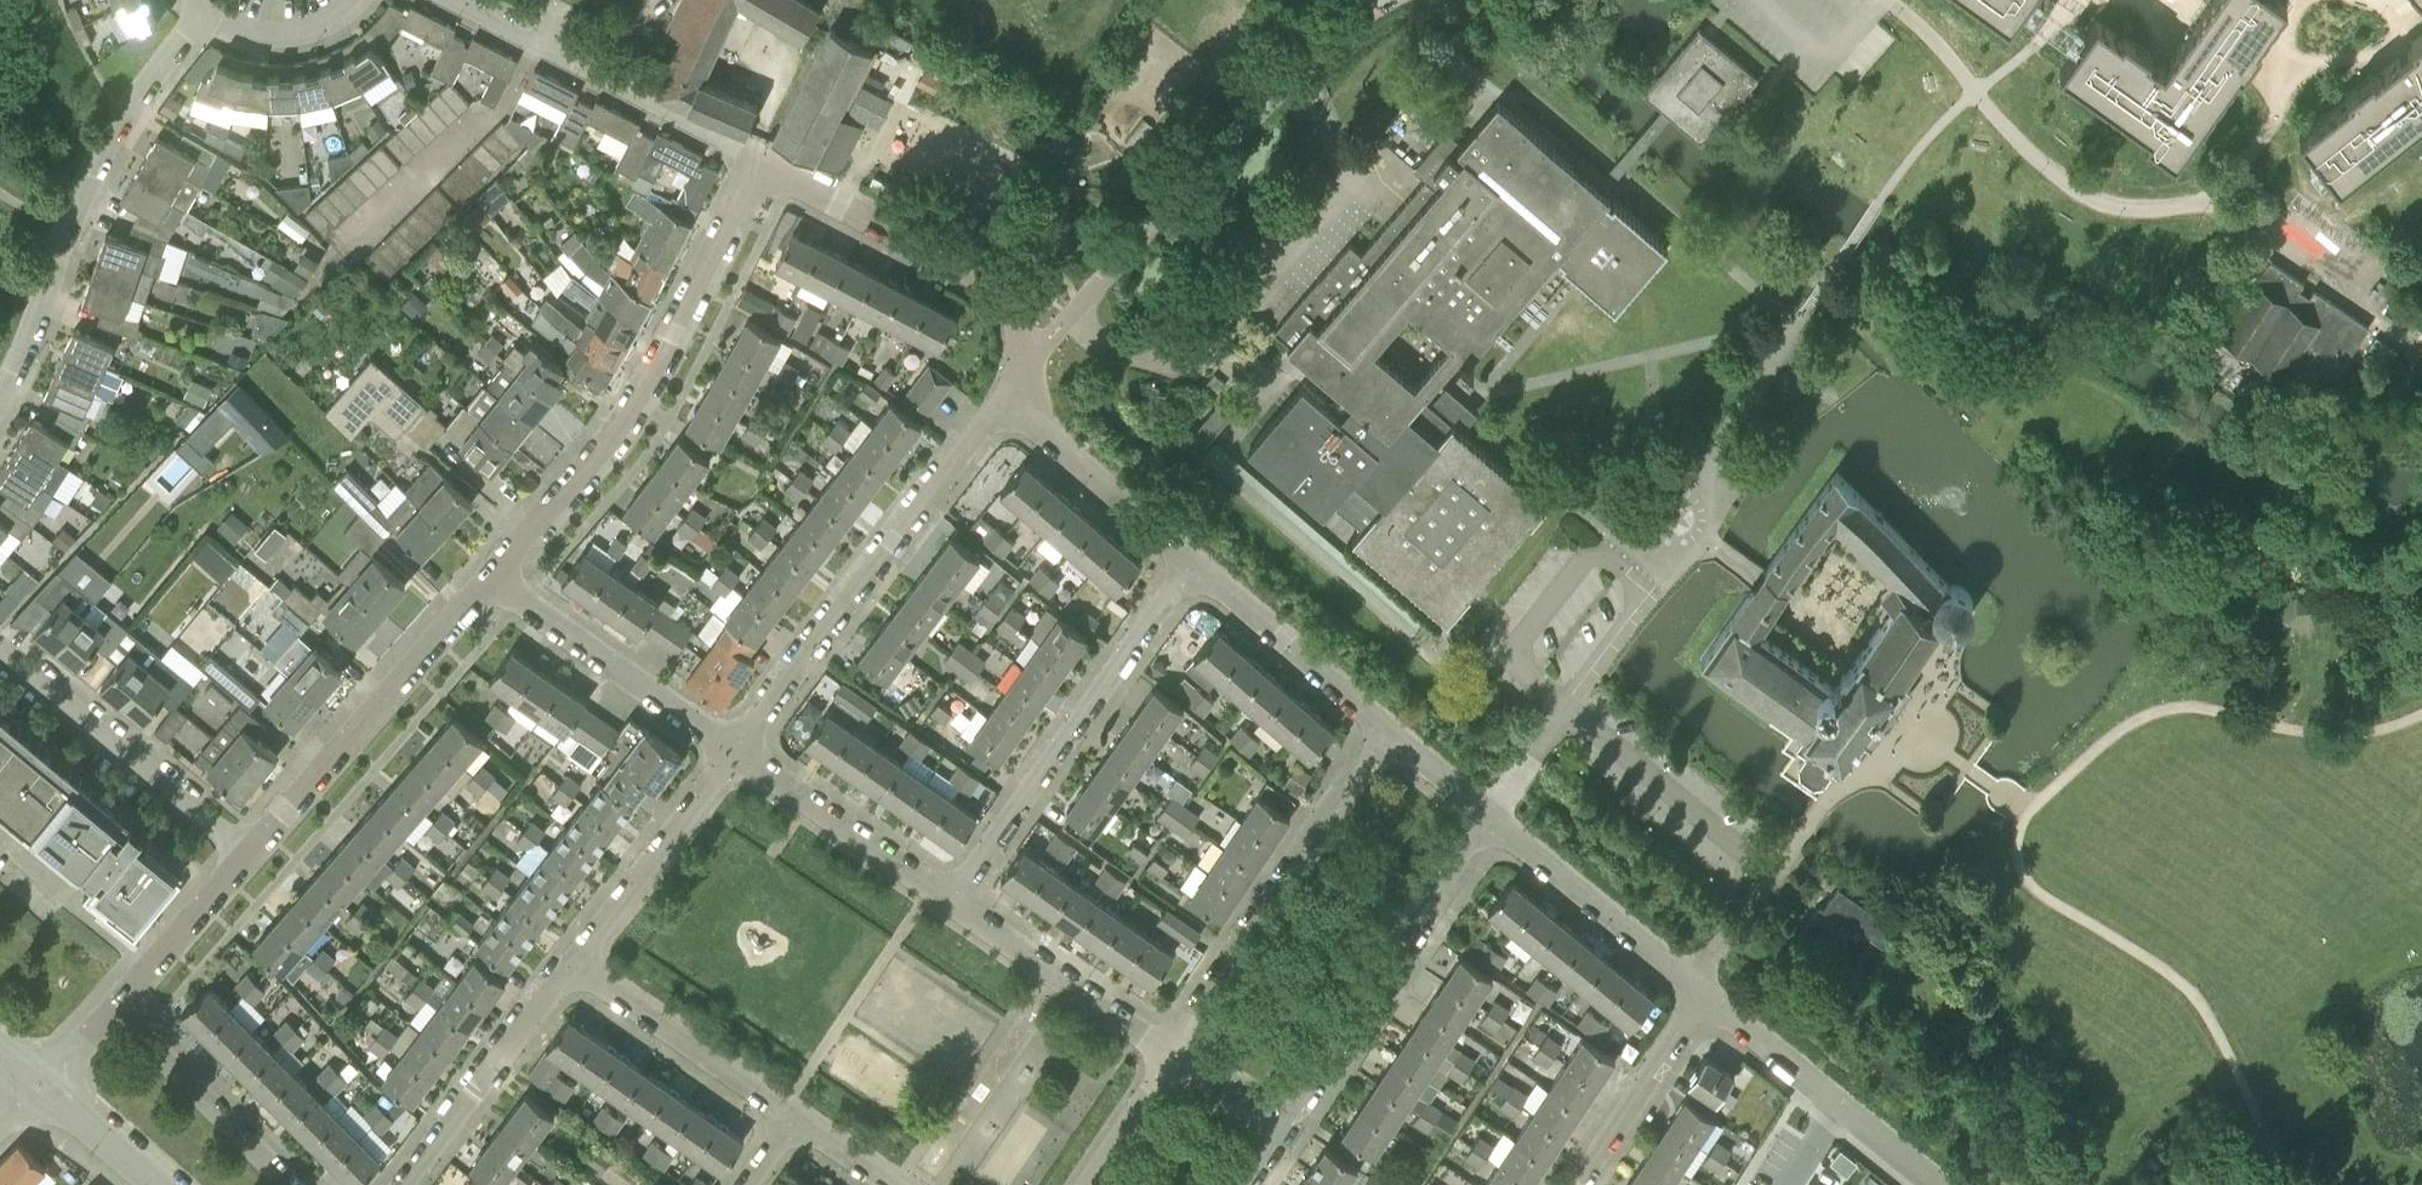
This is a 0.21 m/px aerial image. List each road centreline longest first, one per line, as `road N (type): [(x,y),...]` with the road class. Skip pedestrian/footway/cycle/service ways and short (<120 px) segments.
road 1 (unclassified): [(1021,348),(1048,337),(1213,157),(1336,37),(1389,0)]
road 2 (residential): [(492,573),(623,425),(755,161)]
road 3 (residential): [(735,753),(1001,400)]
road 4 (residential): [(0,396),(35,333),(98,168),(204,17)]
road 5 (residential): [(950,900),(1199,565)]
road 6 (residential): [(1381,728),(1168,1053)]
road 7 (residential): [(245,854),(492,573)]
road 8 (residential): [(1277,1132),(1482,822)]
road 9 (residential): [(755,161),(456,0)]
road 10 (residential): [(1021,348),(1012,310),(986,281),(755,161)]
road 11 (residential): [(245,854),(0,650)]
road 12 (residential): [(735,753),(492,573)]
road 13 (residential): [(1705,993),(1482,822)]
road 14 (residential): [(406,1184),(576,965)]
road 15 (residential): [(797,1119),(576,965)]
road 16 (residential): [(1168,1053),(950,900)]
road 17 (residential): [(576,965),(735,753)]
road 18 (residential): [(950,900),(735,753)]
road 19 (residential): [(1199,565),(1001,400)]
road 20 (residential): [(290,1184),(112,1011)]
road 21 (residential): [(1381,728),(1199,565)]
road 22 (residential): [(1576,1184),(1705,993)]
road 23 (residential): [(112,1011),(245,854)]
road 24 (residential): [(1836,1099),(1705,993)]
road 25 (residential): [(359,0),(326,23),(285,33),(228,30),(204,17)]
road 26 (residential): [(1168,1053),(1078,1184)]
road 27 (residential): [(160,1184),(41,1086)]
road 28 (residential): [(1482,822),(1381,728)]
road 29 (residential): [(1277,1132),(1168,1053)]
road 30 (residential): [(1836,1099),(1939,1184)]

